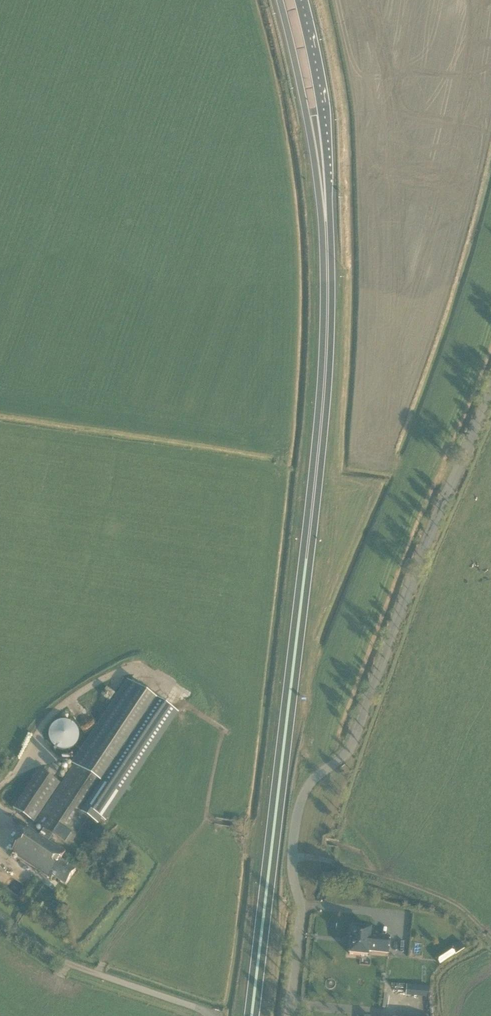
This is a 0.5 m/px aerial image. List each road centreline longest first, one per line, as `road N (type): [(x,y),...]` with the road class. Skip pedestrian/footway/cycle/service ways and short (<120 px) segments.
road 1 (trunk): [(252,1015),(315,486),(328,260)]
road 2 (tertiary): [(287,1015),(302,913),(294,820),(308,787),(353,741),(490,389)]
road 3 (trunk): [(279,0),(328,260)]
road 4 (trunk): [(328,260),(327,168),(298,0)]
road 5 (track): [(291,854),(453,905),(490,941)]

